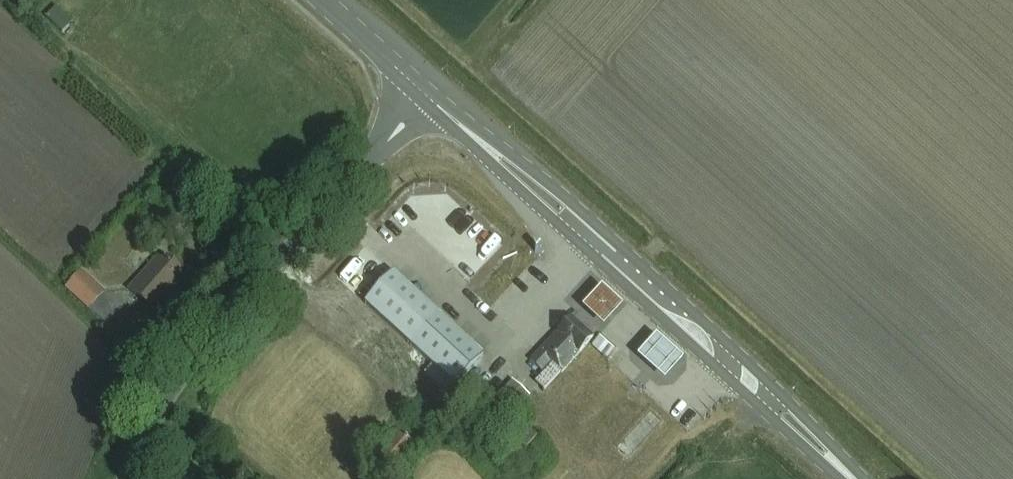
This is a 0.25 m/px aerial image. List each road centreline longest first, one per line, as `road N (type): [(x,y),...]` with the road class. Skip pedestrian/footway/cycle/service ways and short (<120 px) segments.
road 1 (secondary): [(847,478),(426,96)]
road 2 (unclassified): [(130,478),(153,421),(187,368),(426,96)]
road 3 (secondary): [(426,96),(320,0)]

